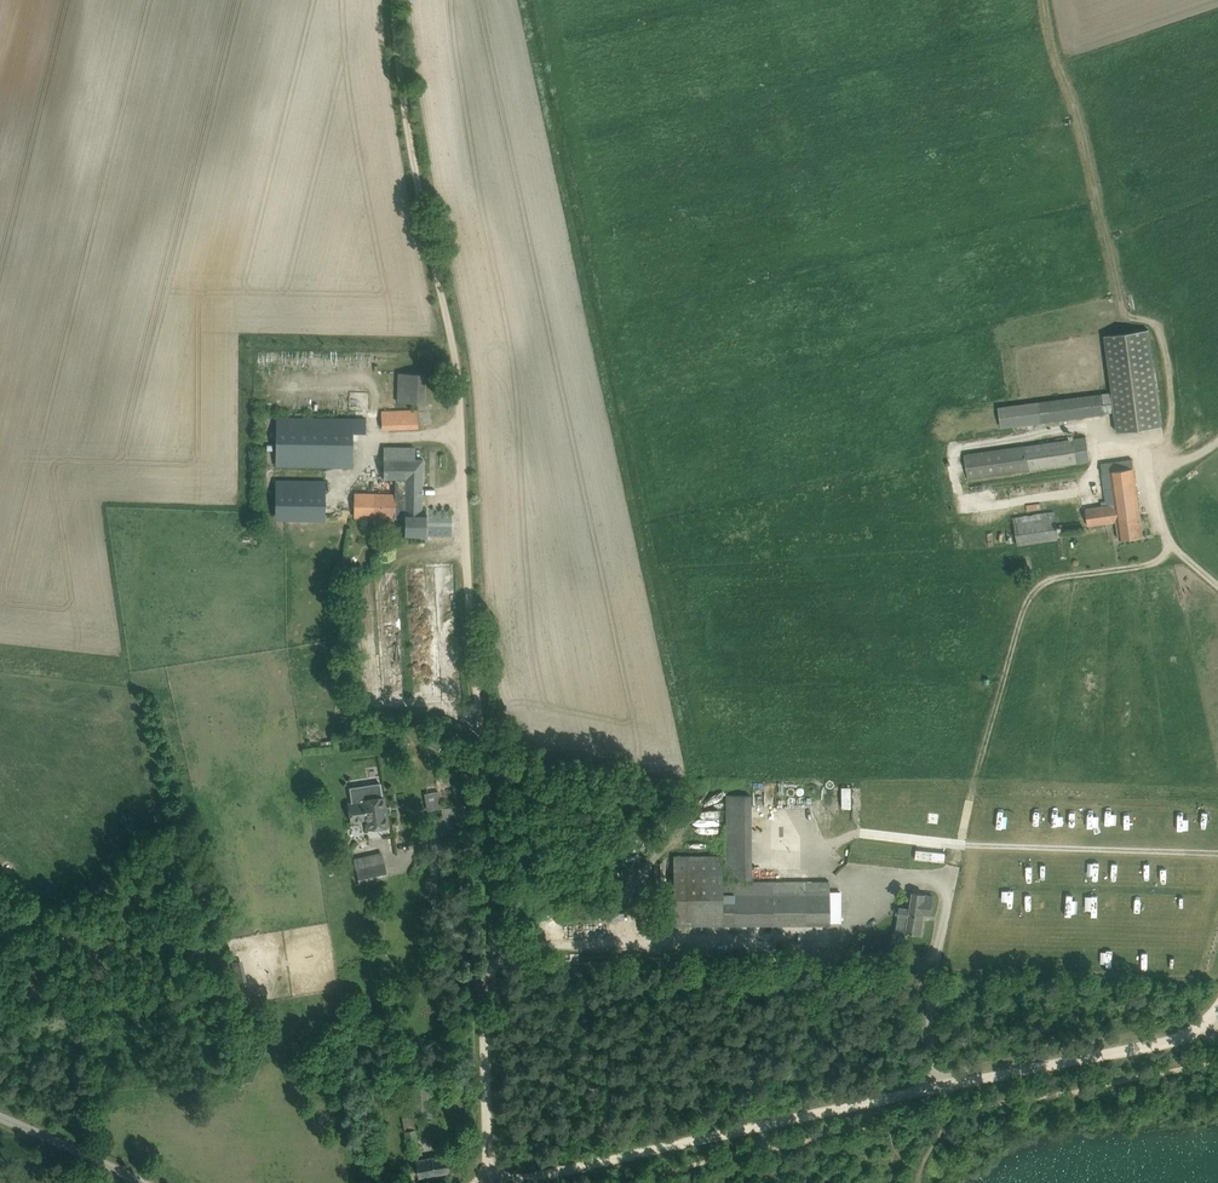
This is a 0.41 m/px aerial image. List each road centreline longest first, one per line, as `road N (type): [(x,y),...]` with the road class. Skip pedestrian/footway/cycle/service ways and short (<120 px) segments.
road 1 (track): [(486,1182),(490,882),(460,402),(399,0)]
road 2 (unclassified): [(1217,440),(1163,479),(1157,504),(1166,558),(1047,581),(1031,598),(974,780),(932,955),(941,1087)]
road 3 (track): [(503,1182),(1182,1040),(1217,1007)]
road 4 (unclassified): [(0,1118),(144,1182)]

